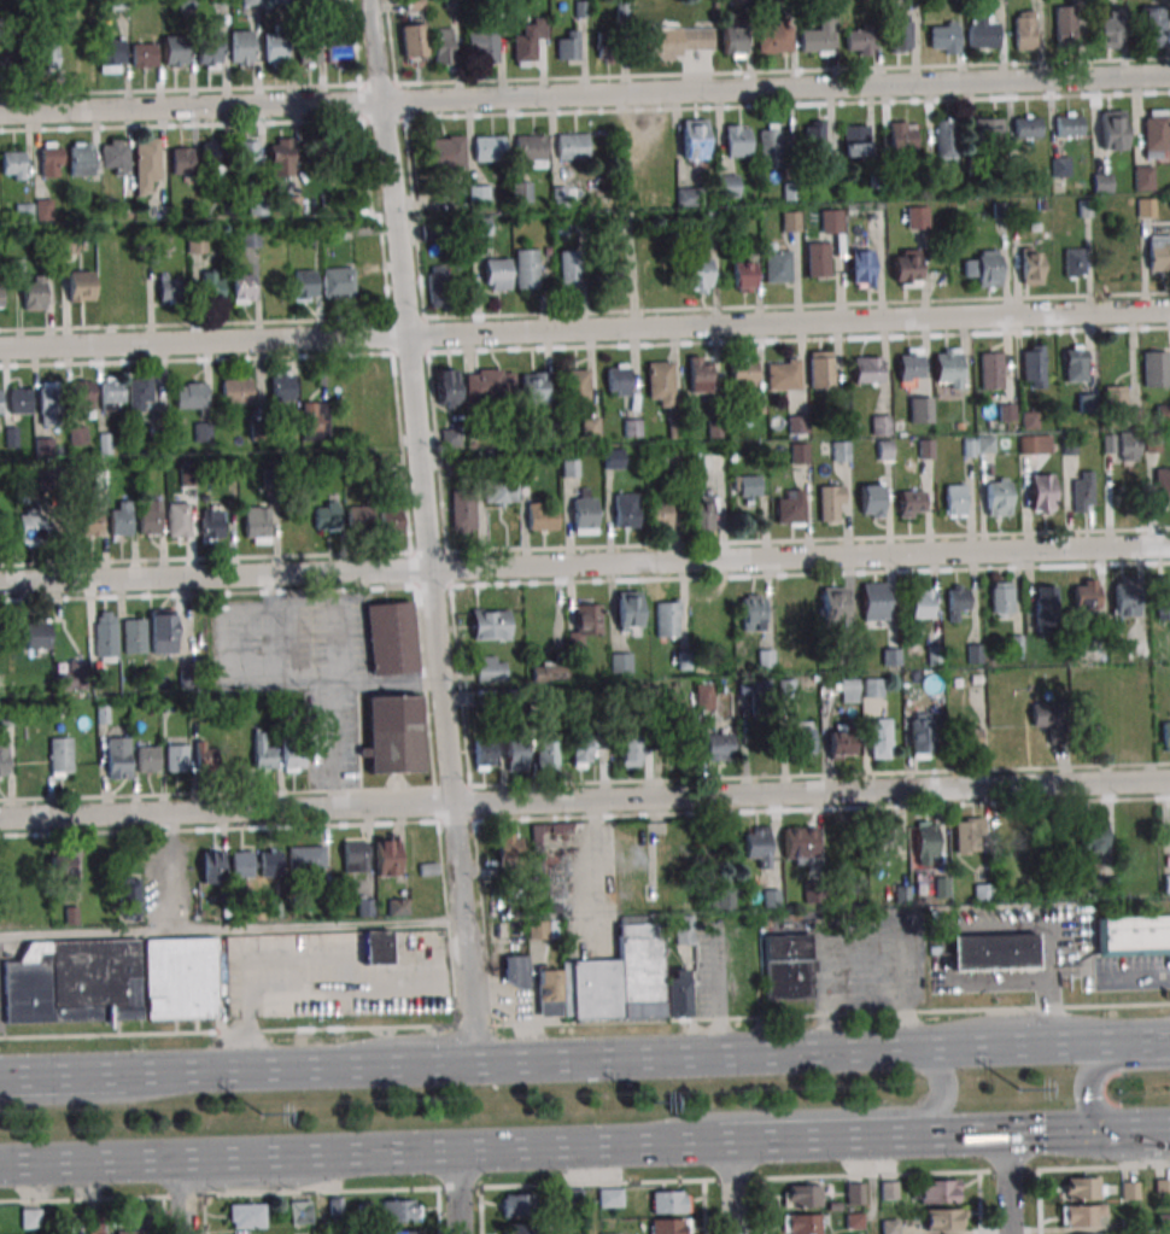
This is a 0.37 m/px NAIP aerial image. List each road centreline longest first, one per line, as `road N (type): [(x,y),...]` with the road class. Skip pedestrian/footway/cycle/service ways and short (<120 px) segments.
road 1 (residential): [(0,586),(1169,547)]
road 2 (residential): [(0,114),(382,110),(1169,79)]
road 3 (residential): [(0,819),(1169,784)]
road 4 (residential): [(0,349),(1169,314)]
road 5 (residential): [(475,1063),(370,0)]
road 6 (trunk): [(0,1166),(694,1144)]
road 7 (trunk): [(908,1048),(475,1063)]
road 8 (trunk): [(642,1146),(702,1118),(923,1110),(942,1092),(918,1048)]
road 9 (trunk): [(475,1063),(123,1074)]
road 10 (trunk): [(897,1137),(1101,1130)]
road 11 (trunk): [(694,1144),(897,1137)]
road 12 (trunk): [(1110,1041),(918,1048)]
road 13 (trunk): [(182,1072),(125,1098),(0,1100)]

